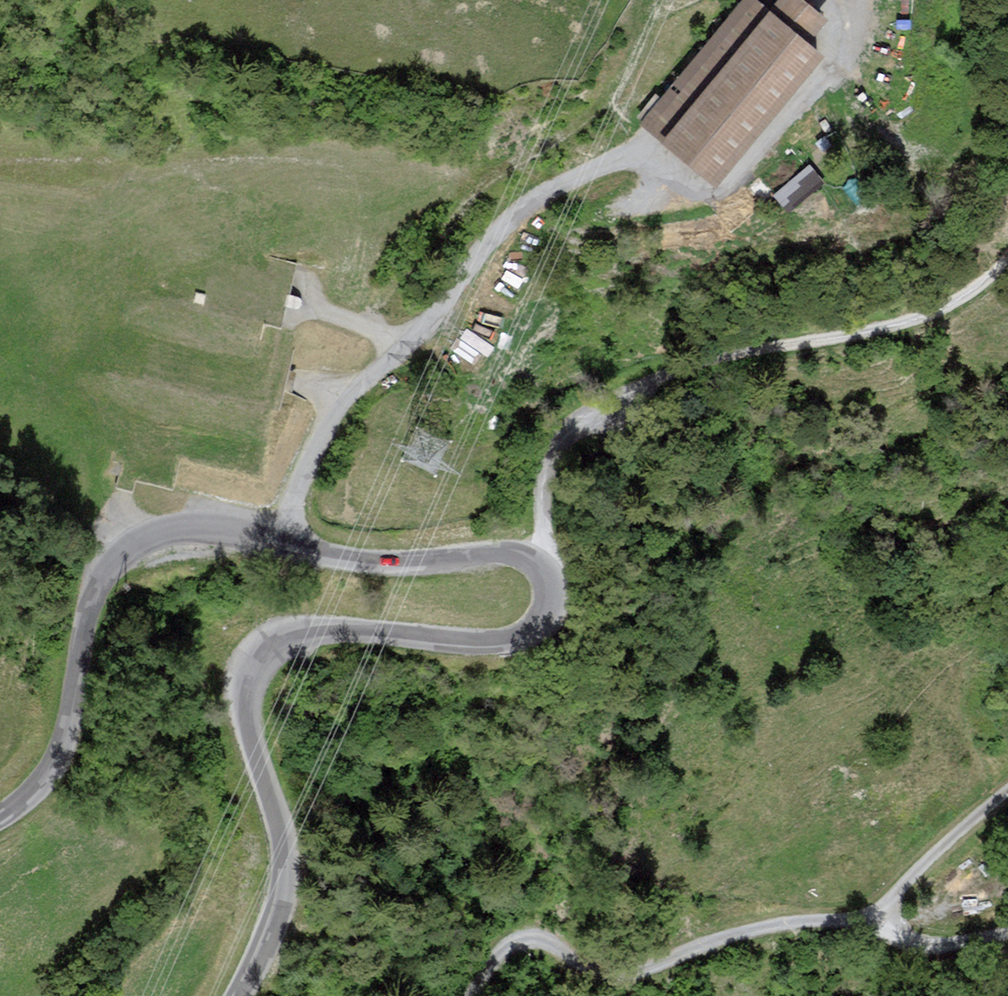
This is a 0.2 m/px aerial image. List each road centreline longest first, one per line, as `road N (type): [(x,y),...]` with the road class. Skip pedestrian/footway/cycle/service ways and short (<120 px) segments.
road 1 (unclassified): [(0,824),(50,787),(62,762),(103,587),(163,538),(257,535),(368,565),(491,558),(538,564),(561,589),(556,624),(542,638),(494,647),(329,630),(280,640),(256,662),(247,698),(285,868),(276,937),(248,995)]
road 2 (track): [(538,564),(544,482),(579,429),(667,378),(917,322),(1001,269),(1007,256)]
road 3 (track): [(418,333),(394,314),(394,293),(476,195),(567,130),(618,80),(661,0)]
road 4 (track): [(882,920),(803,922),(625,970),(522,940),(503,952),(472,995)]
road 5 (track): [(418,333),(520,210),(654,150)]
road 6 (track): [(279,542),(314,440),(350,390),(418,333)]
road 7 (track): [(1007,795),(968,823),(892,897),(882,920)]
road 8 (track): [(1007,934),(925,942),(896,934),(882,920)]

